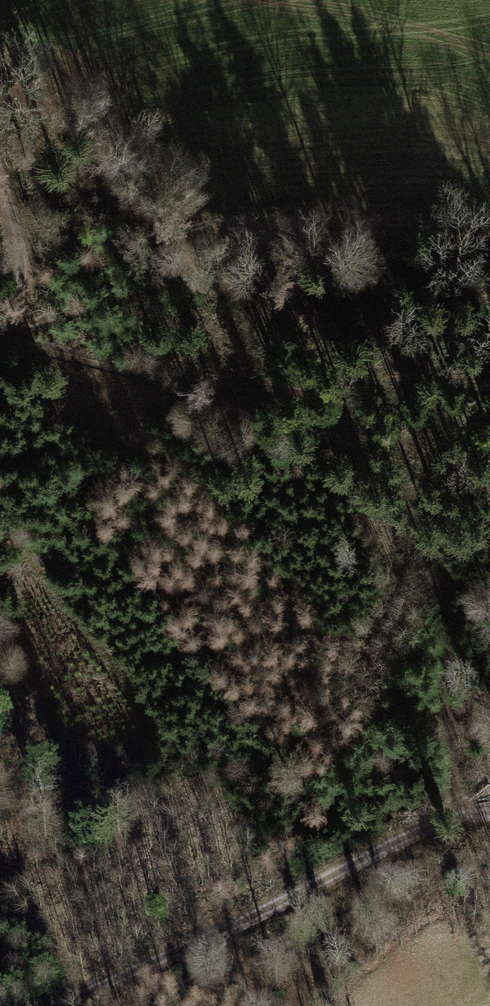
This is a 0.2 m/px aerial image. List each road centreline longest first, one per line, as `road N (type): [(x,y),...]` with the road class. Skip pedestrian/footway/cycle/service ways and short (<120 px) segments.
road 1 (track): [(0,335),(209,396),(350,469),(406,514),(439,592),(449,747),(463,812)]
road 2 (track): [(299,890),(0,510)]
road 3 (track): [(61,1005),(410,830),(489,810)]
road 4 (track): [(0,182),(22,283),(0,329)]
road 5 (track): [(0,869),(87,993)]

